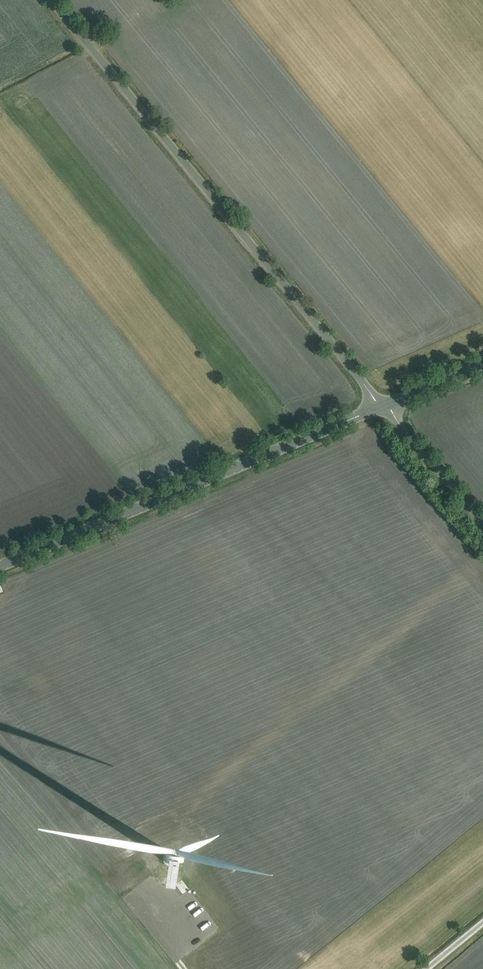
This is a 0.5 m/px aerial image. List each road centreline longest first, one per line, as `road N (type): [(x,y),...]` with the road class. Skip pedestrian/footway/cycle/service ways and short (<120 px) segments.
road 1 (unclassified): [(382,406),(51,0)]
road 2 (unclassified): [(0,566),(382,406)]
road 3 (unclassified): [(482,525),(382,406)]

